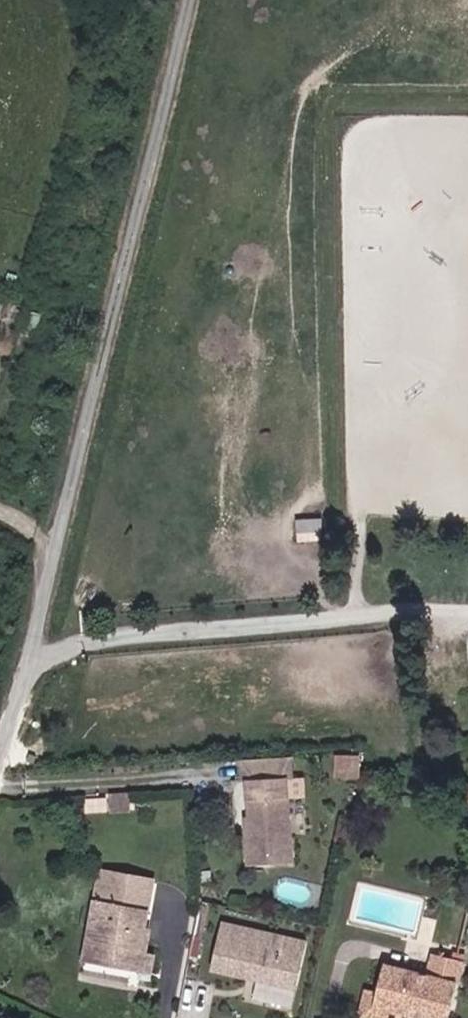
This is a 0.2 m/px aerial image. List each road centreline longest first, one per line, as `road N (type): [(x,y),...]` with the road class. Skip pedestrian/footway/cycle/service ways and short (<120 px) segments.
road 1 (unclassified): [(0,748),(31,663),(188,0)]

